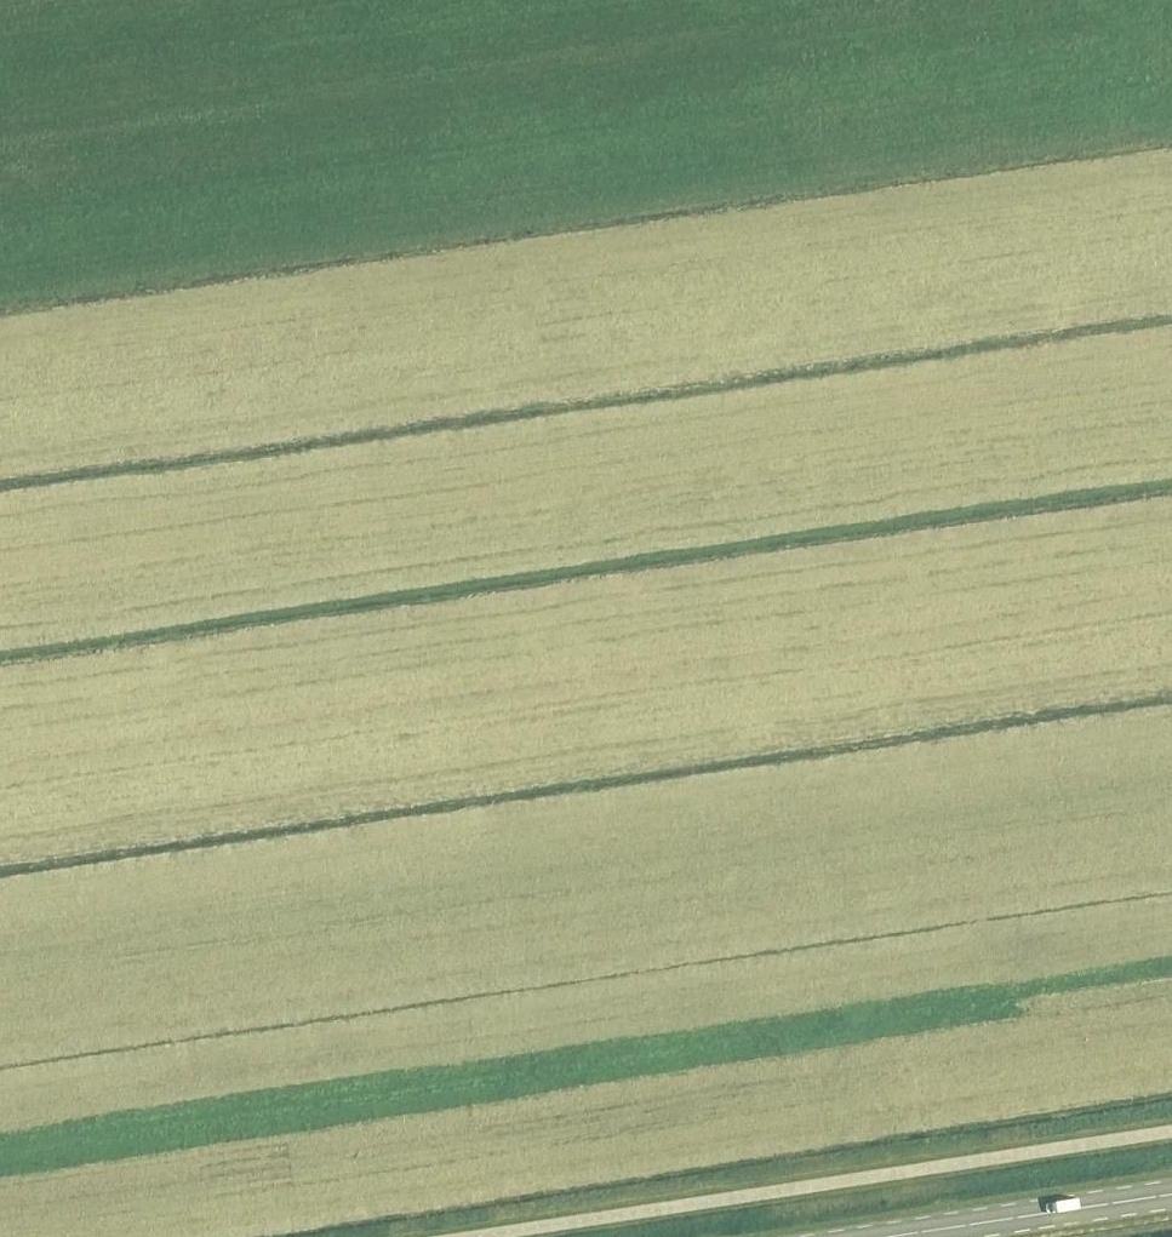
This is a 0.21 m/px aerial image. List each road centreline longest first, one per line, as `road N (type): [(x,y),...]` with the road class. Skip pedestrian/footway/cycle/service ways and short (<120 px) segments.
road 1 (primary): [(1171,1197),(908,1236)]

